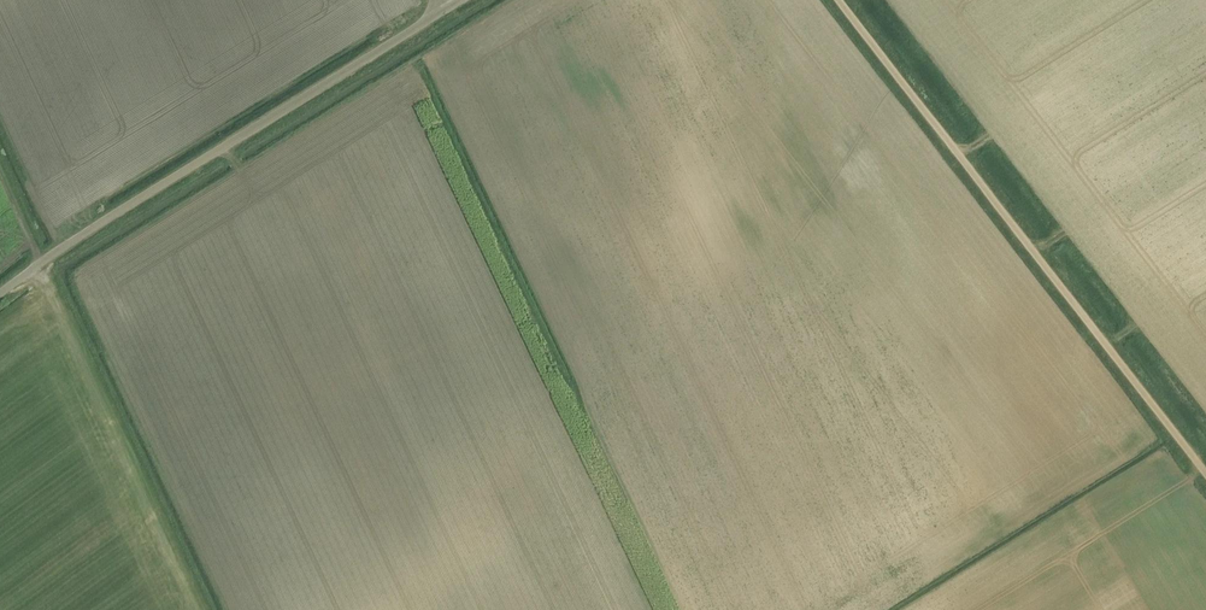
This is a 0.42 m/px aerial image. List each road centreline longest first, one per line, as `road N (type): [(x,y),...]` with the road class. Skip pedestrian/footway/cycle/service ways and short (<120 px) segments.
road 1 (unclassified): [(1205,472),(839,0)]
road 2 (unclassified): [(0,294),(445,8)]

